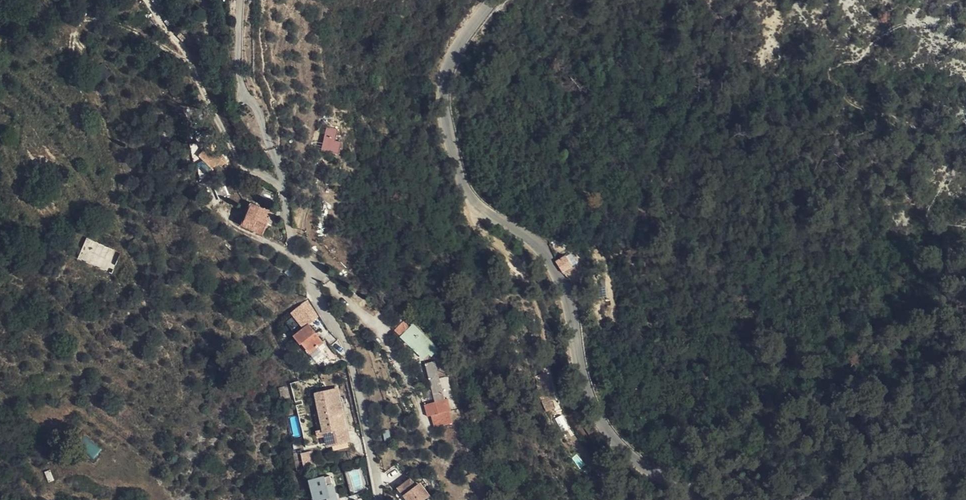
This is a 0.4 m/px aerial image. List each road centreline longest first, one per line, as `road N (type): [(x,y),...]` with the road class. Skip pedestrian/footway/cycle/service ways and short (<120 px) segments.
road 1 (tertiary): [(703,499),(626,456),(604,432),(586,405),(557,275),(537,244),(467,196),(443,119),(444,85),(453,52),(494,0)]
road 2 (residential): [(379,499),(350,356),(291,238),(282,176),(238,71),(238,0)]
road 3 (track): [(282,176),(281,126),(262,68),(263,0)]

